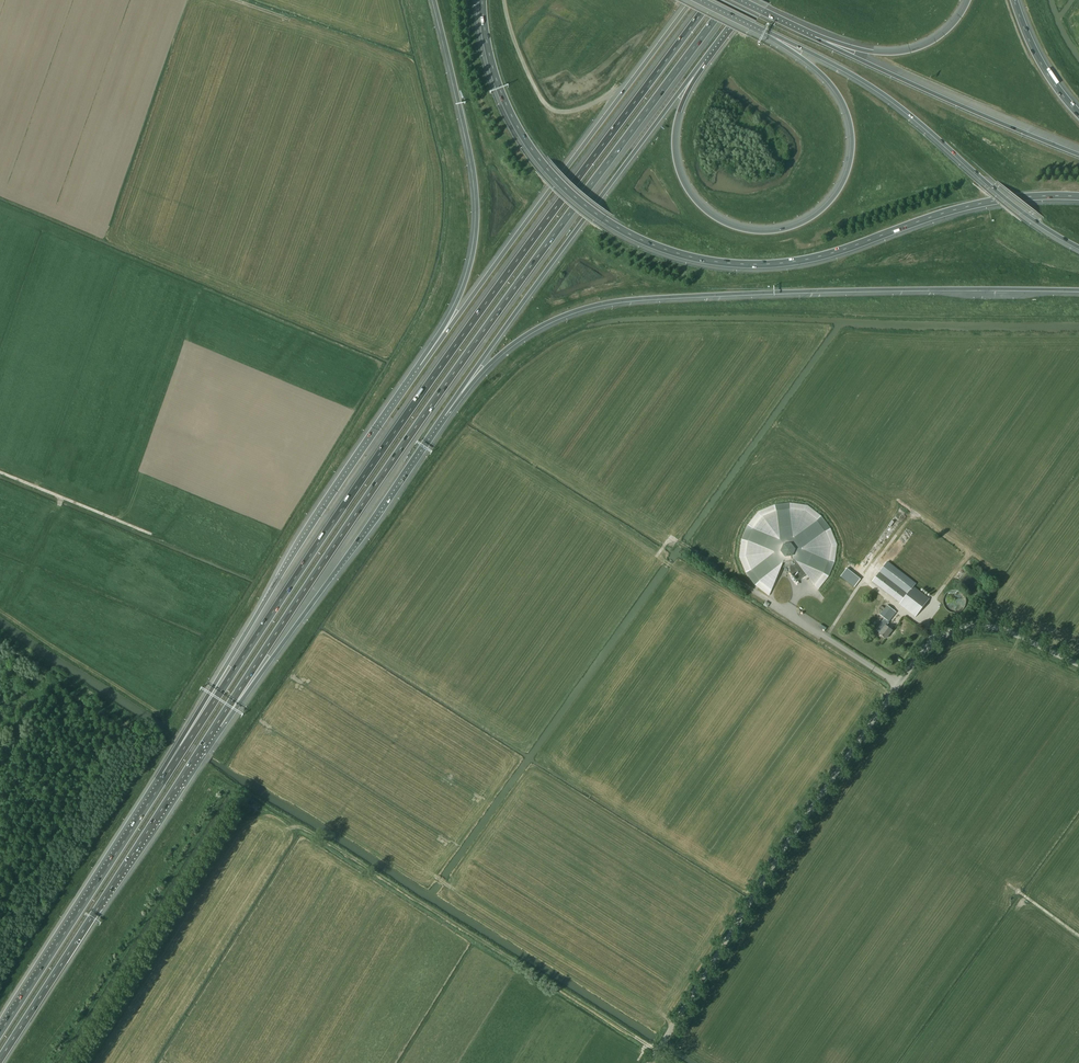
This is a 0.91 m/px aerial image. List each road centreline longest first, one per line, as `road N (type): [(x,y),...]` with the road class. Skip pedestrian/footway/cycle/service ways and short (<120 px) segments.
road 1 (motorway): [(711,0),(451,351),(151,799)]
road 2 (motorway): [(216,726),(438,396),(730,0)]
road 3 (motorway): [(482,0),(504,102),(547,168),(602,218),(670,251),(731,263),(787,263),(981,203),(1078,196)]
road 4 (motorway): [(444,414),(513,344),(593,306),(801,291),(1078,290)]
road 5 (unclassified): [(651,1062),(777,860),(936,640),(993,627),(1078,665)]
road 6 (motorway): [(767,32),(829,82),(850,124),(842,184),(801,223),(763,232),(734,227),(686,187),(675,134),(703,61)]
road 7 (motorway): [(416,375),(282,574),(151,799)]
road 8 (motorway): [(692,0),(416,375)]
road 9 (motorway): [(444,414),(703,61)]
road 10 (motorway): [(0,1059),(216,726)]
road 11 (motorway): [(434,0),(469,147),(477,222),(460,296),(416,375)]
road 12 (motorway): [(216,726),(444,414)]
road 13 (motorway): [(767,32),(903,107),(1027,214),(1078,247)]
road 14 (motorway): [(1078,154),(813,38)]
road 15 (motorway): [(151,799),(0,1033)]
road 16 (track): [(623,92),(577,110),(551,110),(526,70),(504,0)]
road 17 (motorway): [(970,0),(943,34),(909,50),(875,52),(813,38)]
road 18 (motorway): [(1078,113),(1041,61),(1015,0)]

